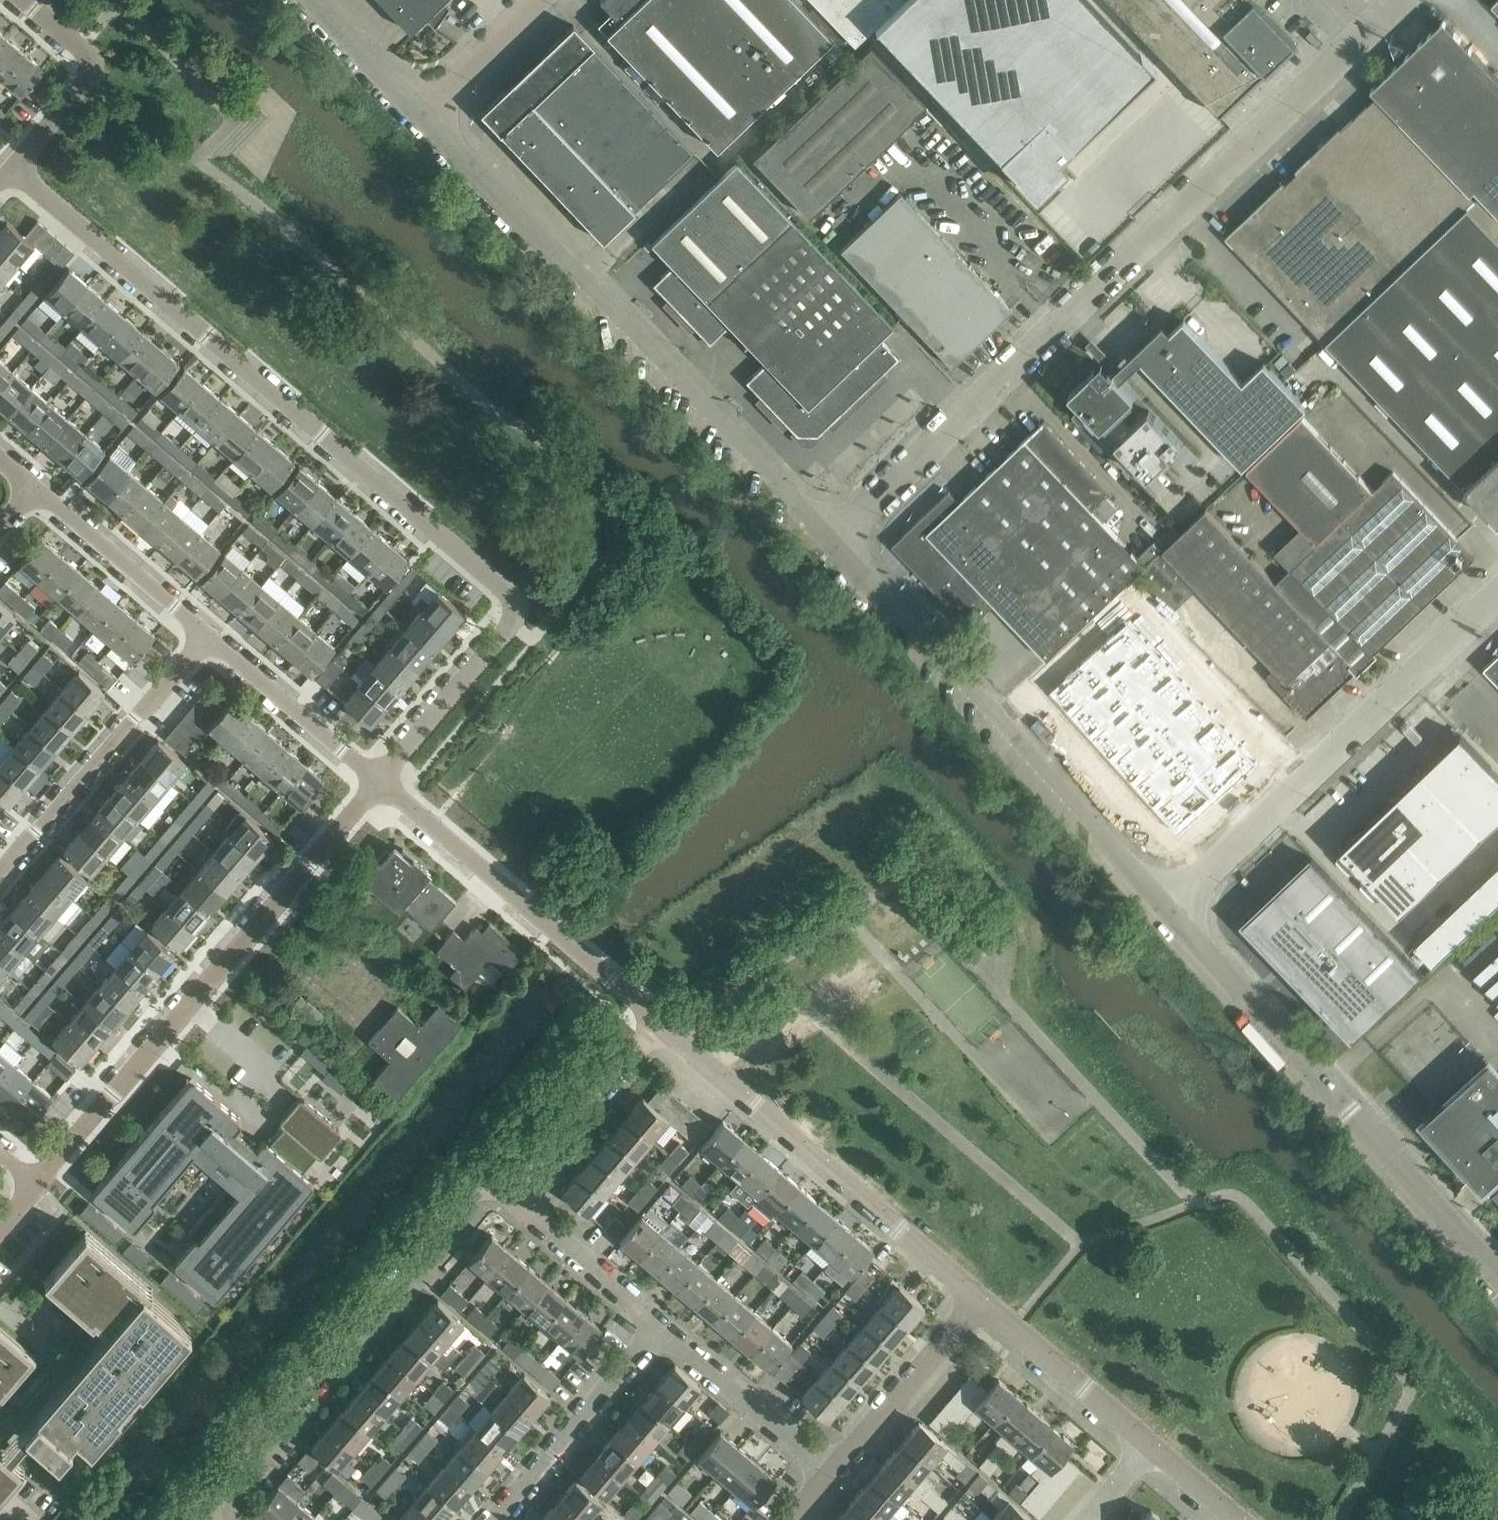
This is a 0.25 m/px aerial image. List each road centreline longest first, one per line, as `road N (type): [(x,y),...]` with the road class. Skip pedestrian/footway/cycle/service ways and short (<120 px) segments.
road 1 (residential): [(382,788),(512,622),(510,594),(14,165)]
road 2 (unclassified): [(834,547),(1414,0)]
road 3 (unclassified): [(834,547),(412,107)]
road 4 (residential): [(35,1192),(382,788)]
road 5 (unclassified): [(1175,914),(834,547)]
road 6 (residential): [(197,1513),(485,1176),(515,1202)]
road 7 (unclassified): [(1497,1272),(1175,914)]
road 8 (unclassified): [(1175,914),(1497,600)]
road 9 (residential): [(982,1298),(664,1028)]
road 10 (residential): [(664,1028),(382,788)]
road 11 (residential): [(0,873),(206,633)]
road 12 (residential): [(495,1519),(661,1326)]
road 13 (residential): [(382,788),(206,633)]
road 14 (residential): [(515,1202),(664,1028)]
road 15 (residential): [(833,1472),(982,1298)]
road 16 (residential): [(833,1472),(661,1326)]
road 17 (residential): [(1153,1443),(982,1298)]
road 18 (residential): [(206,633),(36,488)]
road 19 (residential): [(14,165),(94,68),(92,55),(31,0)]
road 20 (residential): [(661,1326),(515,1202)]
road 21 (unclassified): [(412,107),(526,0)]
road 22 (unclassified): [(412,107),(318,0)]

